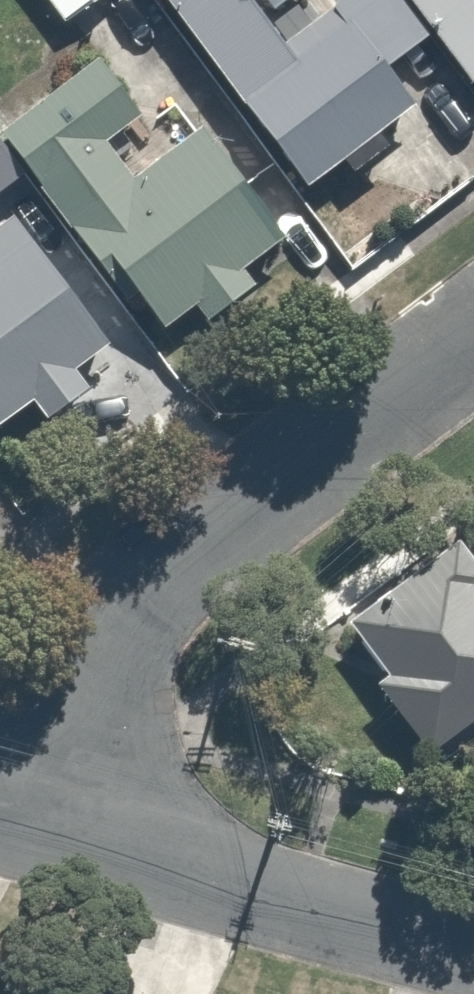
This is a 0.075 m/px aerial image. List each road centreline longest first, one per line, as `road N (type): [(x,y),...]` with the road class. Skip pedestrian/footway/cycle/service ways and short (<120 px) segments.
road 1 (residential): [(55,832),(87,717),(140,608),(238,511),(473,335)]
road 2 (residential): [(55,832),(473,948)]

